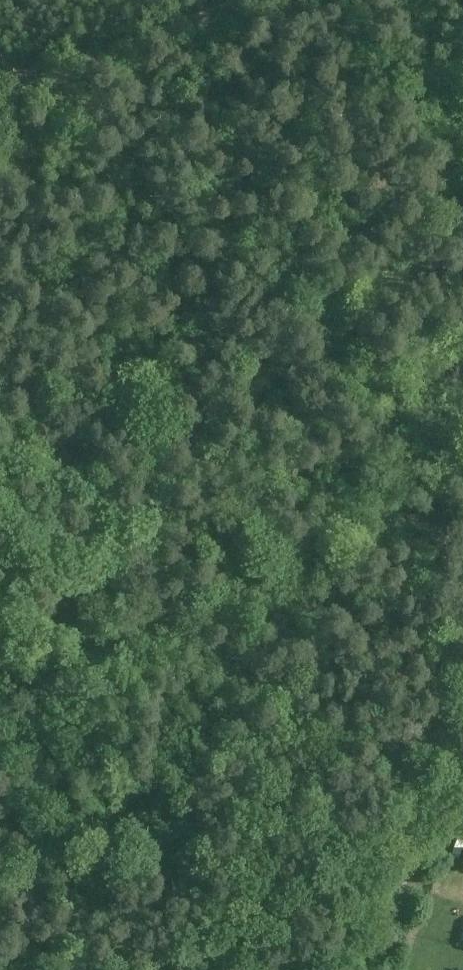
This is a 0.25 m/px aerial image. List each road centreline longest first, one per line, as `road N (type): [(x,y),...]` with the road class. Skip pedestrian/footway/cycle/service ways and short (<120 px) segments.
road 1 (track): [(281,0),(0,112)]
road 2 (track): [(352,969),(462,767)]

